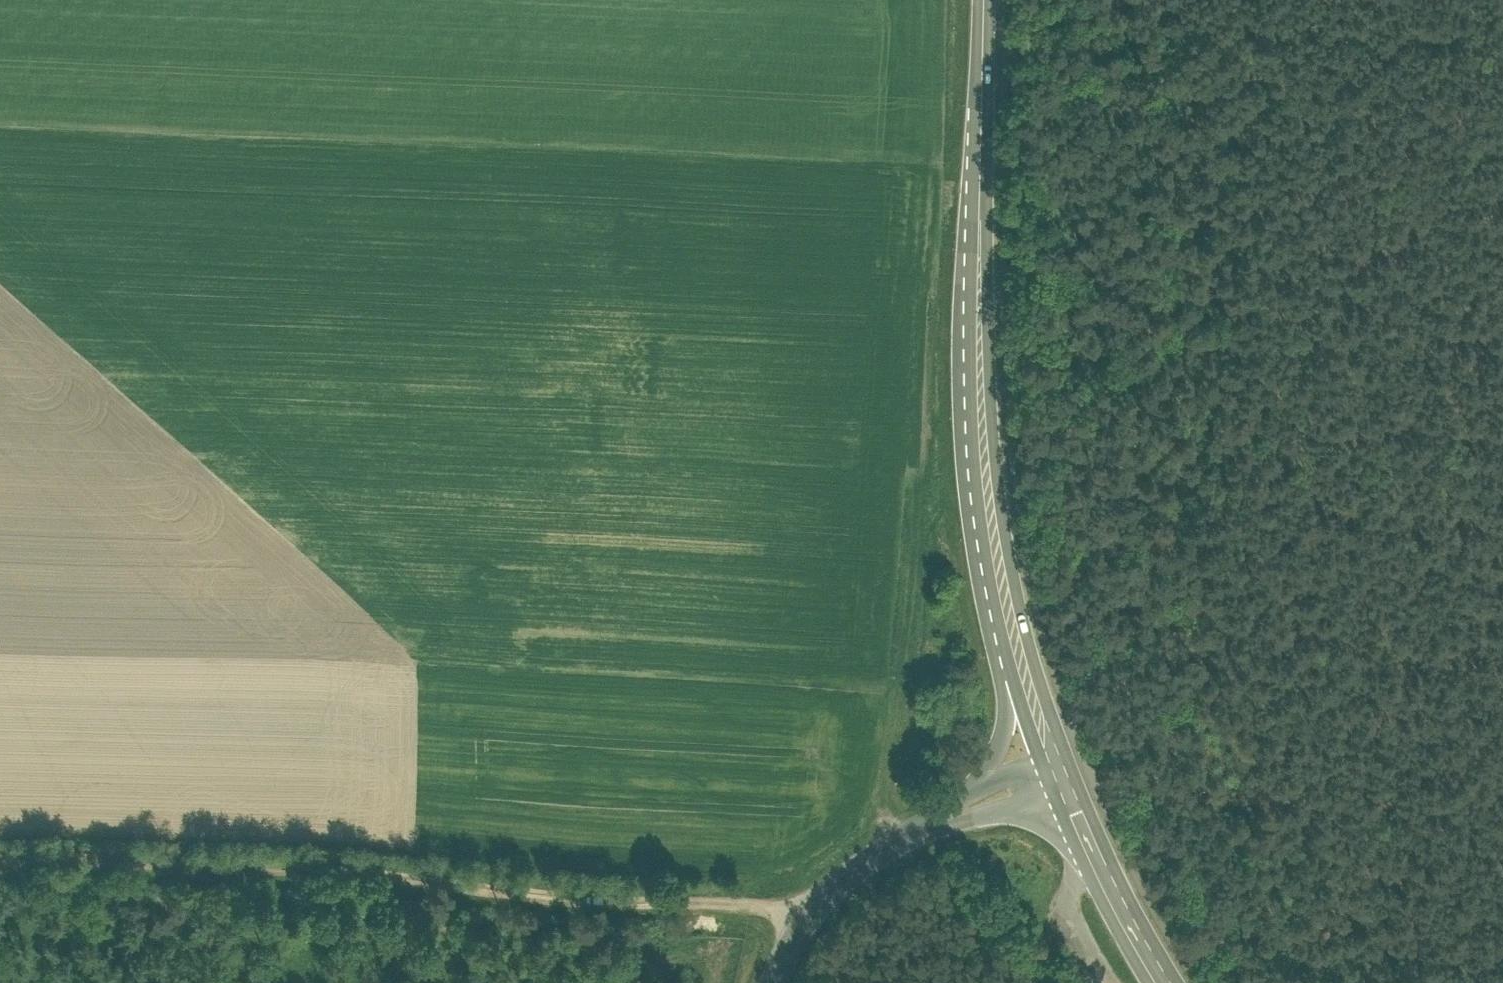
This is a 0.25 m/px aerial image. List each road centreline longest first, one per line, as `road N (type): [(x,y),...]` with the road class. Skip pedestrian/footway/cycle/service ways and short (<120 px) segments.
road 1 (track): [(0,869),(829,904)]
road 2 (secondary): [(1064,784),(1030,691),(990,520),(977,374),(982,0)]
road 3 (tertiary): [(1064,784),(972,814),(841,891),(794,940),(773,982)]
road 4 (secondary): [(1161,982),(1079,822)]
road 5 (unclassified): [(1079,822),(1079,949),(1106,982)]

